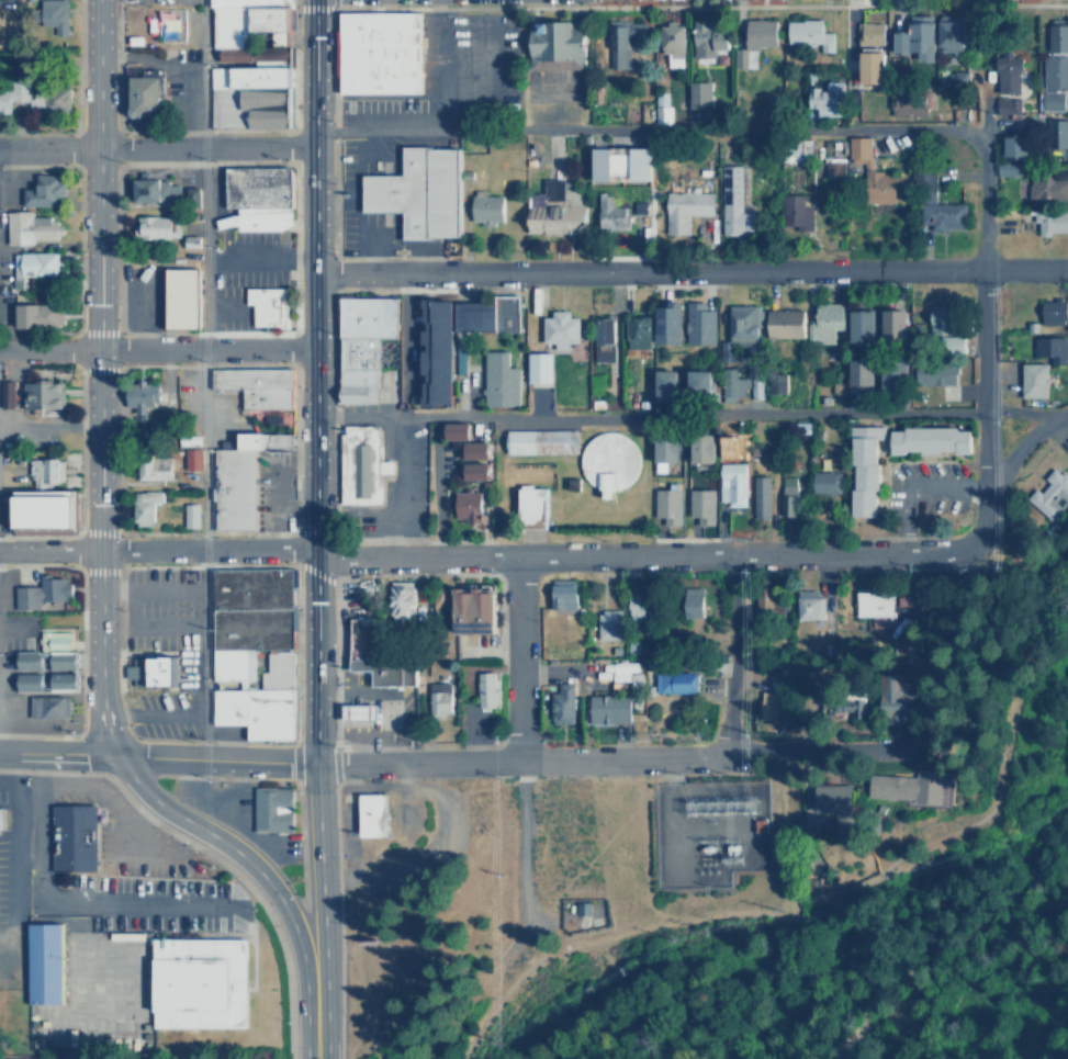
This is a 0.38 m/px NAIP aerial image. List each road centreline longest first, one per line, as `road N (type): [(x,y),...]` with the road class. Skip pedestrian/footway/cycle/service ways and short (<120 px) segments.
road 1 (primary): [(98,0),(105,728),(114,757),(139,785),(223,840),(267,881),(313,979)]
road 2 (primary): [(313,979),(322,942),(312,0)]
road 3 (residential): [(1067,269),(314,274)]
road 4 (residential): [(986,486),(970,537),(936,552),(338,559),(314,550)]
road 5 (residential): [(314,764),(705,759),(752,748),(913,746)]
road 6 (residential): [(315,349),(0,351)]
road 7 (secondary): [(314,764),(0,753)]
road 8 (residential): [(314,147),(0,151)]
road 9 (residential): [(314,550),(0,551)]
road 10 (residential): [(986,486),(981,271)]
road 11 (residential): [(519,762),(519,556)]
road 12 (residential): [(726,751),(730,555)]

